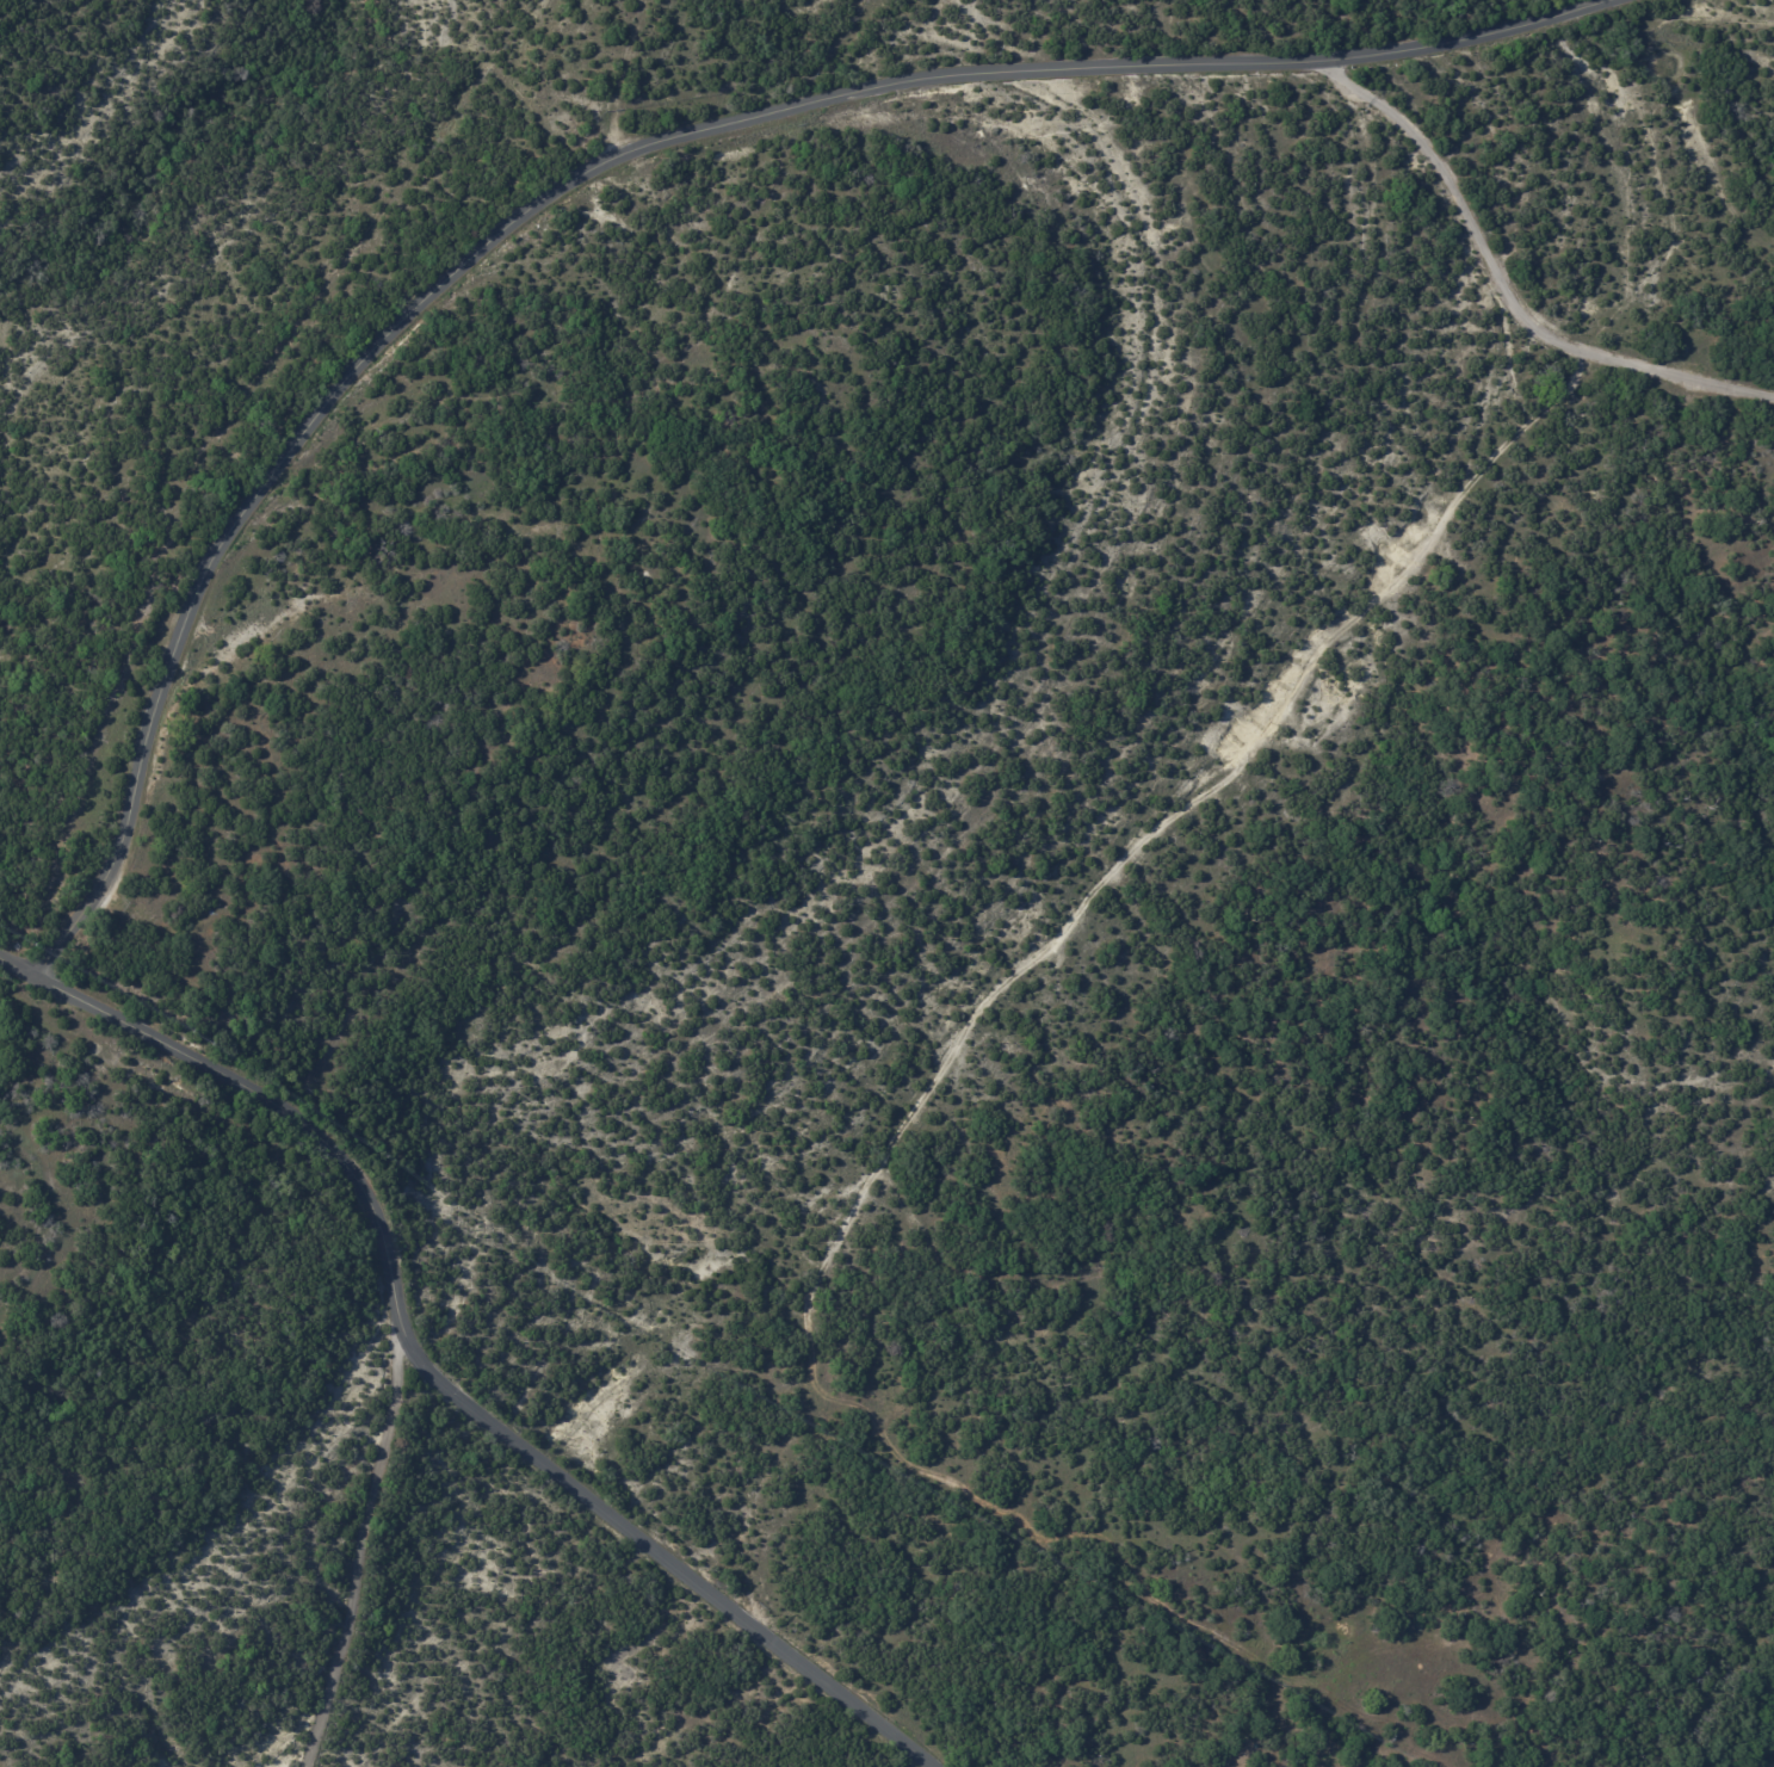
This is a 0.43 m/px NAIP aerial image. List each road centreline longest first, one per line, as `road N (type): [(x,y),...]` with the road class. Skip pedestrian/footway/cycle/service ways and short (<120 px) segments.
road 1 (residential): [(1605,0),(1370,55),(966,74),(878,86),(655,141),(551,193),(398,322),(235,523),(181,632),(110,870),(35,976)]
road 2 (residential): [(931,1766),(394,1343),(387,1235),(341,1153),(0,956)]
road 3 (residential): [(1773,397),(1566,345),(1522,319),(1430,152),(1310,61)]

